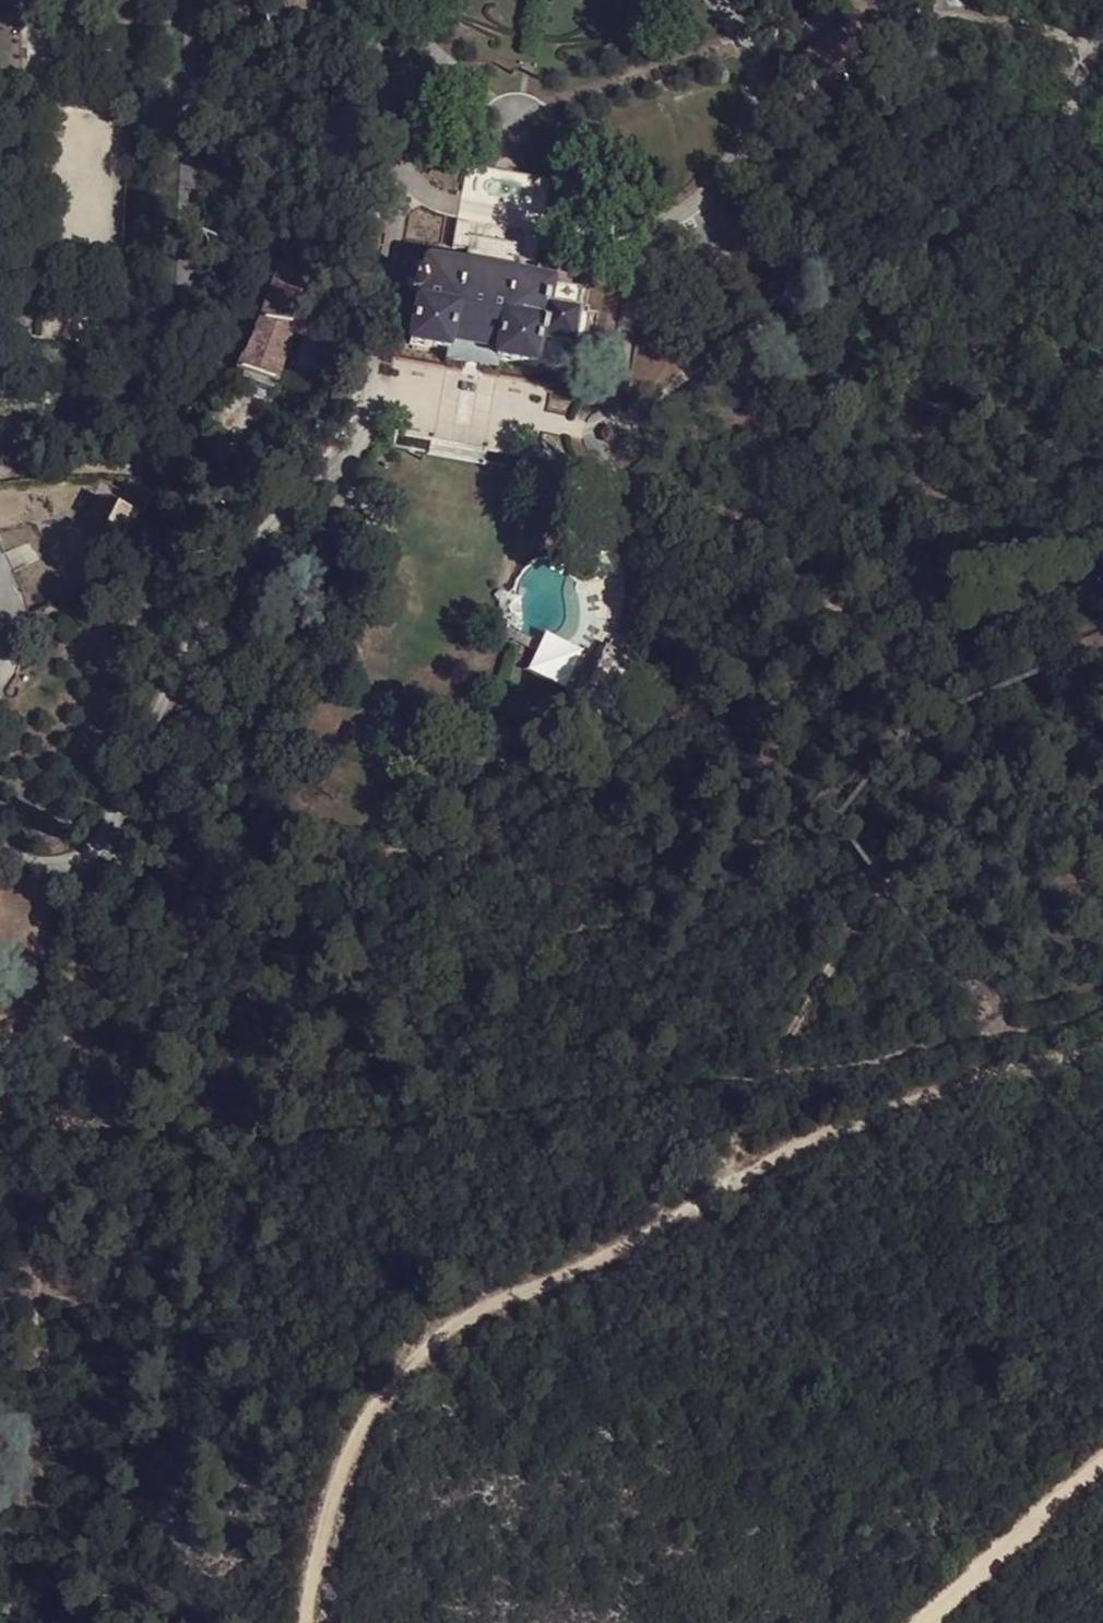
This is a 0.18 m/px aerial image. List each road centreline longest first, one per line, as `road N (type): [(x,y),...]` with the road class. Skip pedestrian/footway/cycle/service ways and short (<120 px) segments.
road 1 (track): [(307,1622),(358,1443),(410,1360),(444,1330),(829,1131),(914,1095),(1102,1041)]
road 2 (track): [(1102,1463),(930,1622)]

